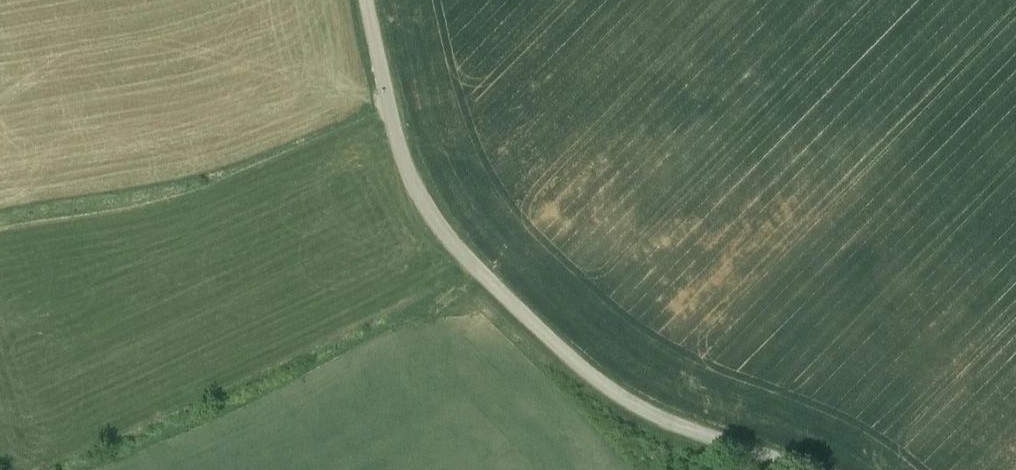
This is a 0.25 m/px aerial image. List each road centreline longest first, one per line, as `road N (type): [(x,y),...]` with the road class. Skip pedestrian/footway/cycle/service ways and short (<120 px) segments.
road 1 (unclassified): [(808,469),(628,399),(481,272),(432,213),(407,165),(367,0)]

